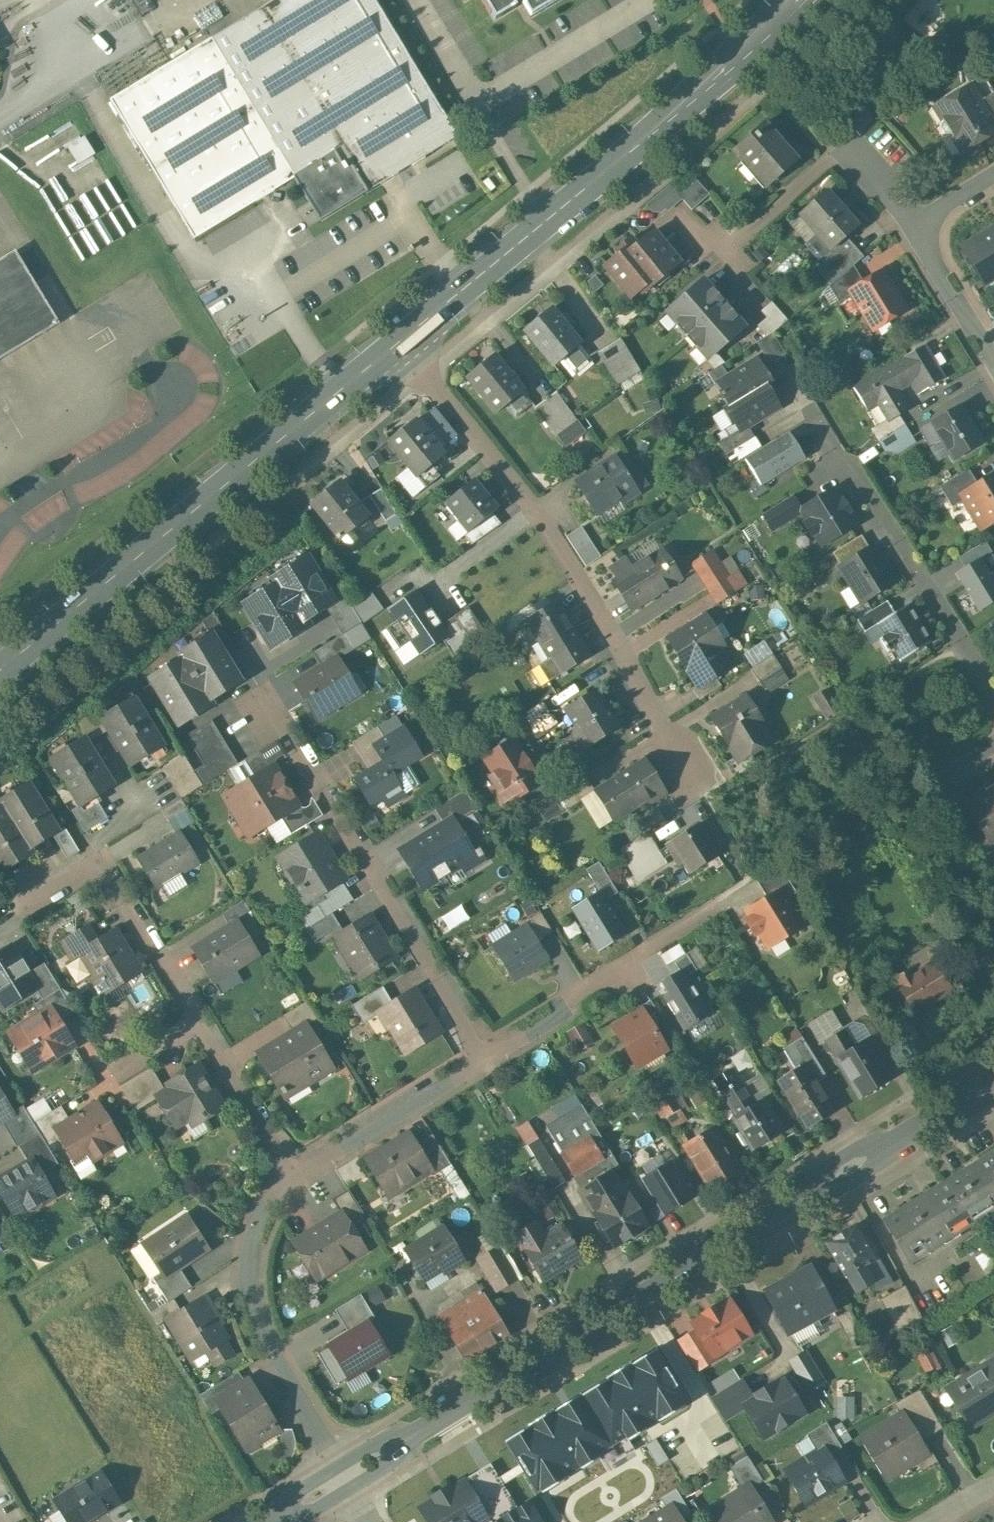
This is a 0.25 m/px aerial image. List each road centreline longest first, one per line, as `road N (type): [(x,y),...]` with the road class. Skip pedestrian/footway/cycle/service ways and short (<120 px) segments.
road 1 (tertiary): [(345,1477),(993,1077)]
road 2 (residential): [(396,341),(564,553),(708,799)]
road 3 (secondary): [(396,341),(653,130),(794,0)]
road 4 (secondary): [(0,667),(396,341)]
road 5 (residential): [(484,1057),(259,687)]
road 6 (residential): [(295,1173),(98,865)]
road 7 (residential): [(295,1173),(257,1230),(254,1309),(345,1477)]
road 8 (residential): [(718,903),(564,997),(554,1015),(484,1057)]
road 9 (residential): [(993,698),(841,464)]
road 10 (residential): [(484,1057),(295,1173)]
road 11 (residential): [(993,361),(912,226)]
road 12 (unclassified): [(0,114),(125,39)]

